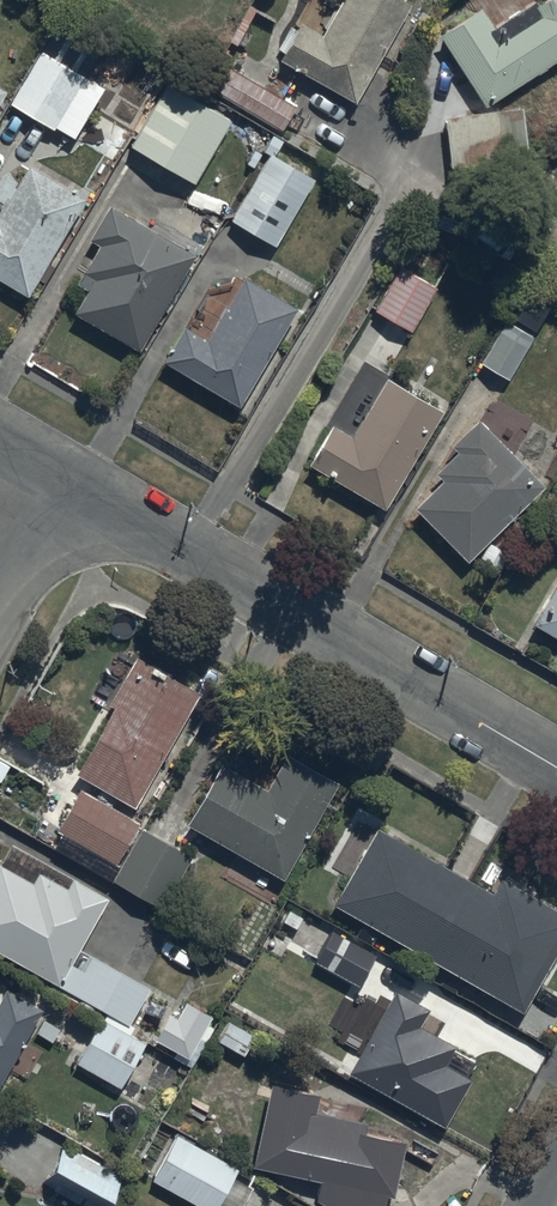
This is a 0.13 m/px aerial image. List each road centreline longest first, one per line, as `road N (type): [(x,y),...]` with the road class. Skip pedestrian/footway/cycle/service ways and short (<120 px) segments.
road 1 (residential): [(556,768),(73,484)]
road 2 (residential): [(0,609),(73,484)]

